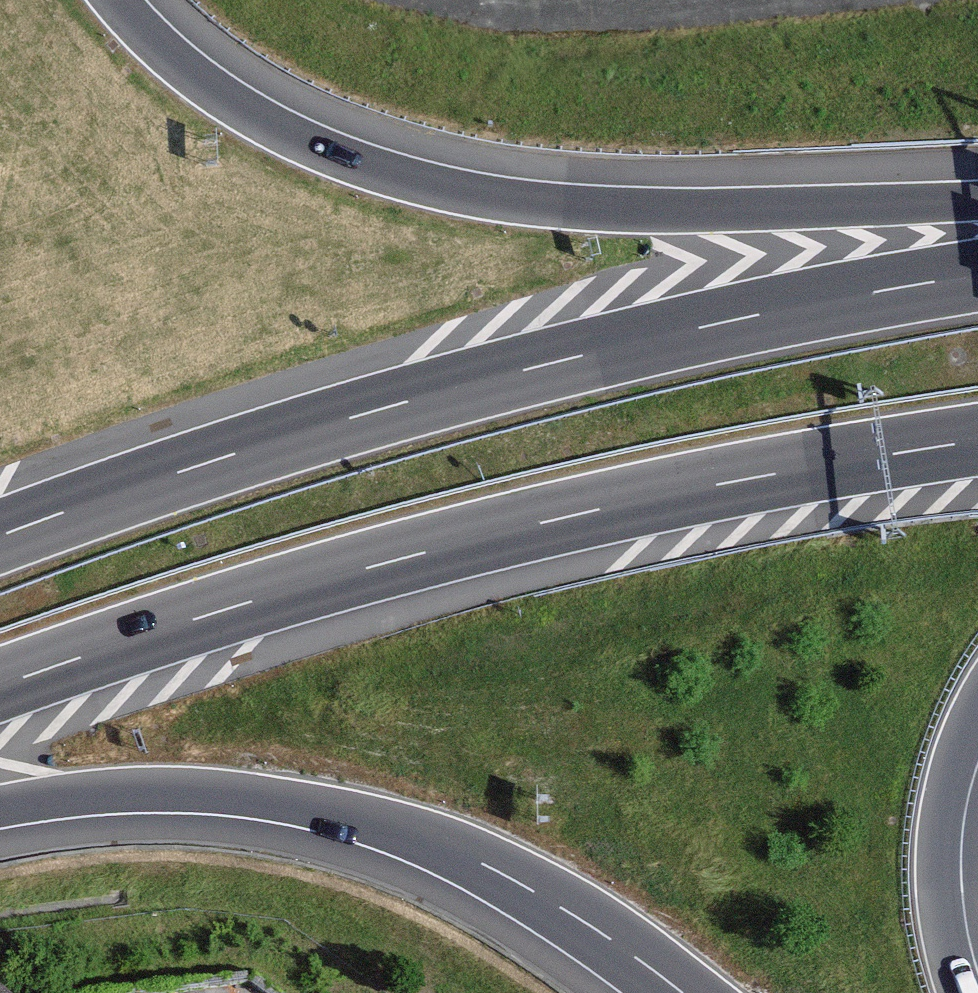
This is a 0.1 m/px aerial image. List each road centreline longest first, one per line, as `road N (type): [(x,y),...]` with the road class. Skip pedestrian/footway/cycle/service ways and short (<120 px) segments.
road 1 (motorway): [(977,275),(557,361),(161,478),(0,536)]
road 2 (motorway): [(0,687),(402,559),(762,476),(977,442)]
road 3 (motorway): [(977,208),(620,210),(515,203),(408,180),(330,154),(242,110),(165,53),(115,0)]
road 4 (motorway): [(0,807),(171,790),(333,810),(412,832),(503,875),(682,992)]
road 5 (motorway): [(961,992),(943,920),(939,857),(949,779),(977,706)]

